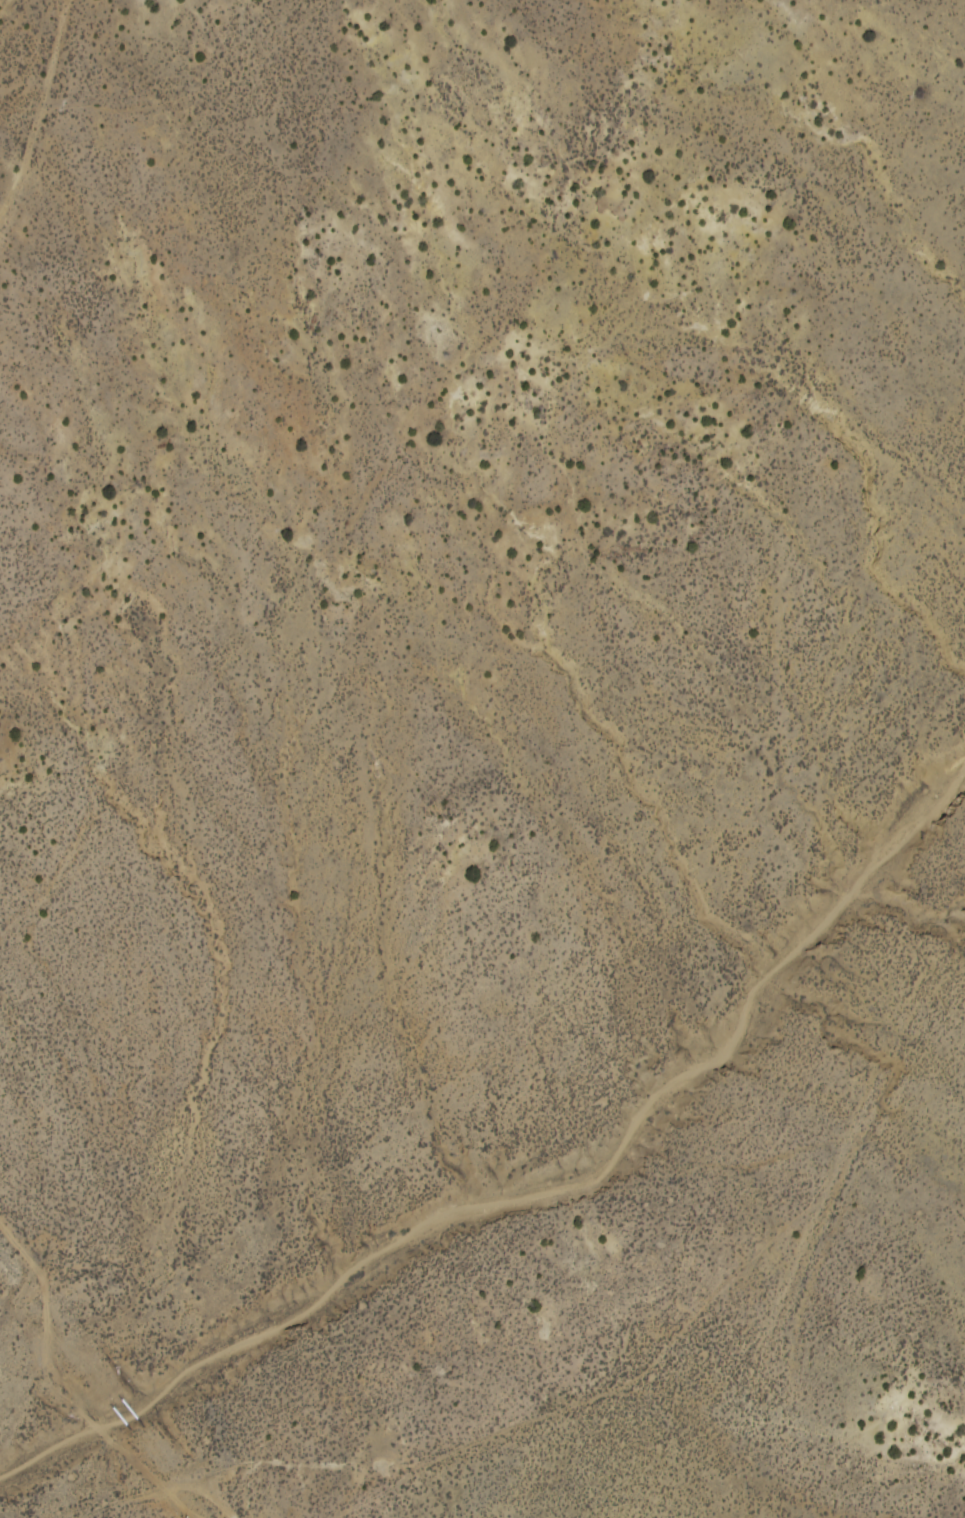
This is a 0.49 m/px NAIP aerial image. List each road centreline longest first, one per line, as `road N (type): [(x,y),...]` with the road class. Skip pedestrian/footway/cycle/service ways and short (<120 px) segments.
road 1 (track): [(0,1226),(34,1268),(69,1381),(133,1460),(208,1517)]
road 2 (track): [(0,209),(34,149),(67,22)]

